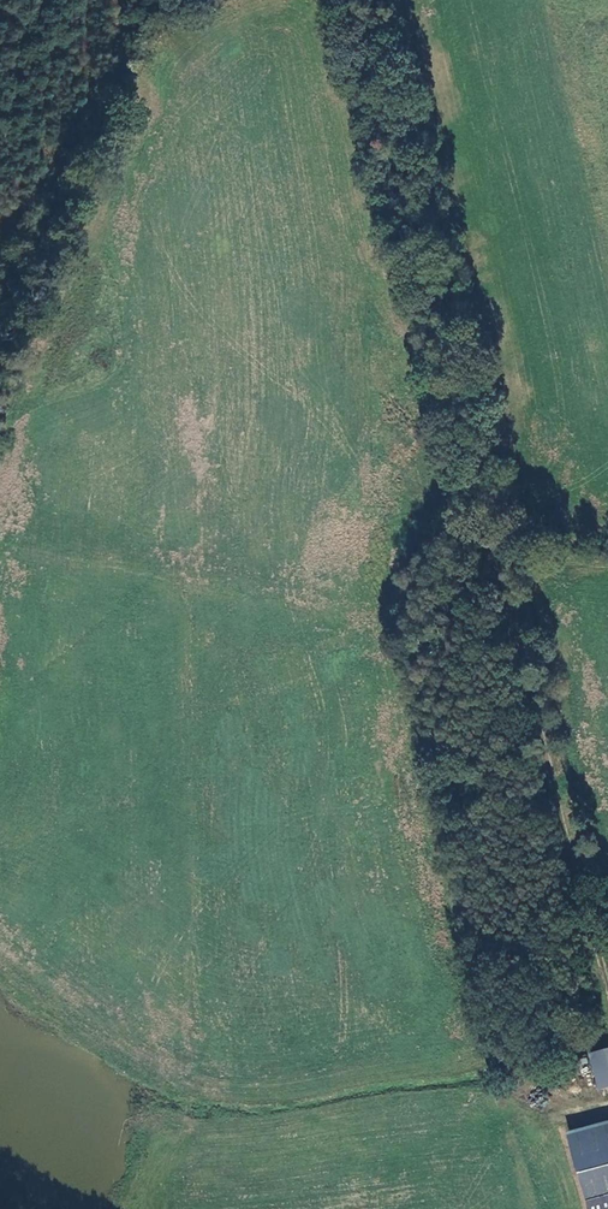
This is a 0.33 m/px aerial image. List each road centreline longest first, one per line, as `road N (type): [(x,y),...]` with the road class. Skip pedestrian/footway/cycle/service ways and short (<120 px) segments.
road 1 (track): [(607,991),(474,497)]

